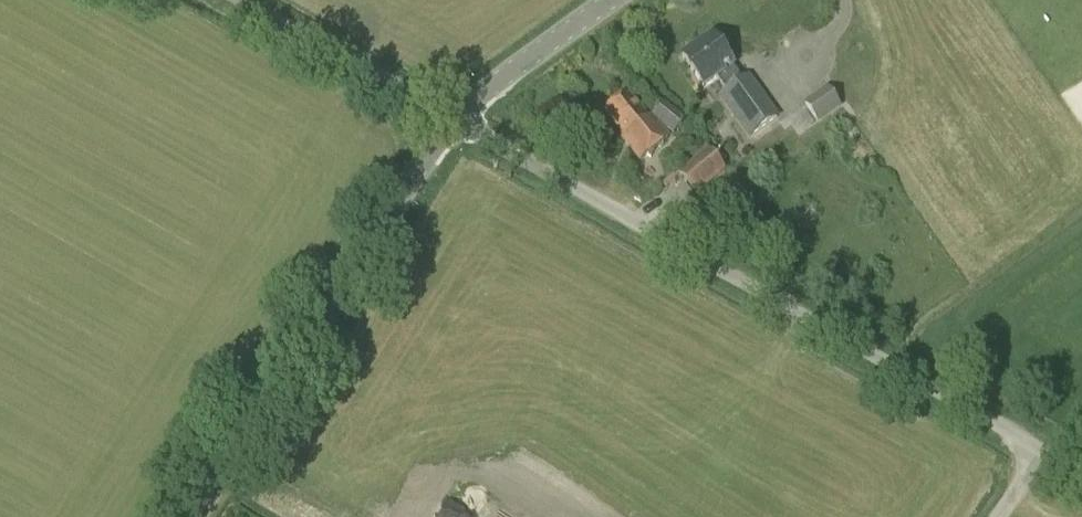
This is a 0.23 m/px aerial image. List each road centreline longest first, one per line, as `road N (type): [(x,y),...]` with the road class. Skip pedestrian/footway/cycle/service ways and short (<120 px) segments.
road 1 (unclassified): [(1081,474),(454,120)]
road 2 (tertiary): [(191,516),(454,120)]
road 3 (unclassified): [(454,120),(246,0)]
road 4 (tertiary): [(454,120),(469,97),(606,0)]

